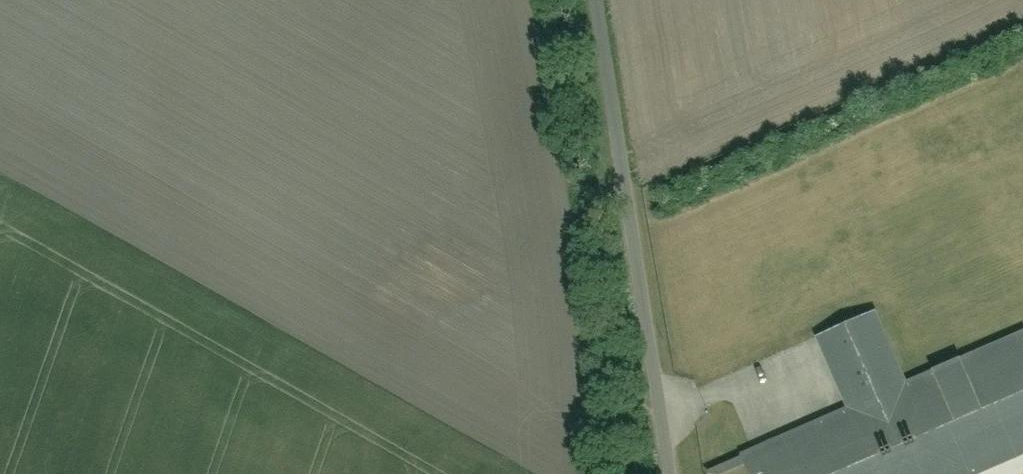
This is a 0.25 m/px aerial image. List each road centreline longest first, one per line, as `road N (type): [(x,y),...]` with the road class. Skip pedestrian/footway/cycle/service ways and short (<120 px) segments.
road 1 (unclassified): [(671,473),(599,0)]

